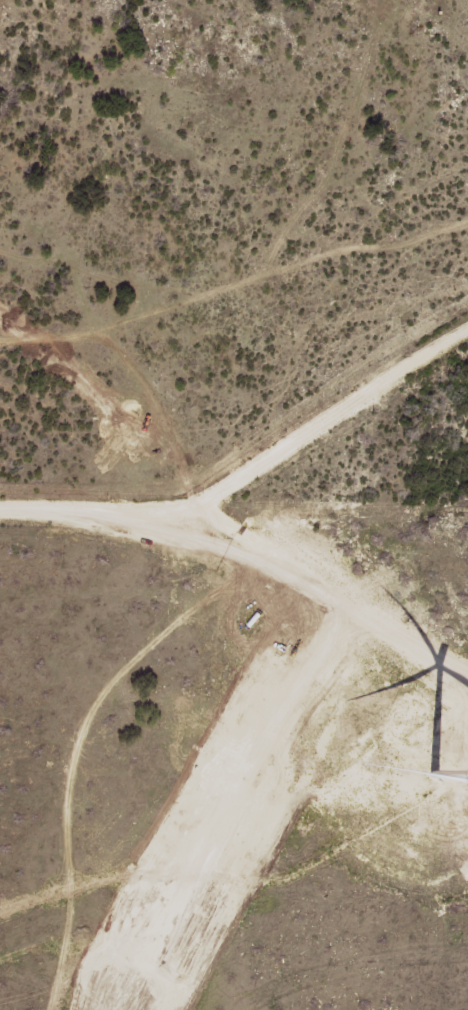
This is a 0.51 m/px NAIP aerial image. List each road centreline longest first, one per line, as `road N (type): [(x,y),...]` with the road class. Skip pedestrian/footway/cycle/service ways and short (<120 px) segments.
road 1 (residential): [(0,318),(39,331),(467,640)]
road 2 (residential): [(229,491),(172,678),(91,1009)]
road 3 (residential): [(0,510),(154,512),(205,503),(467,333)]

